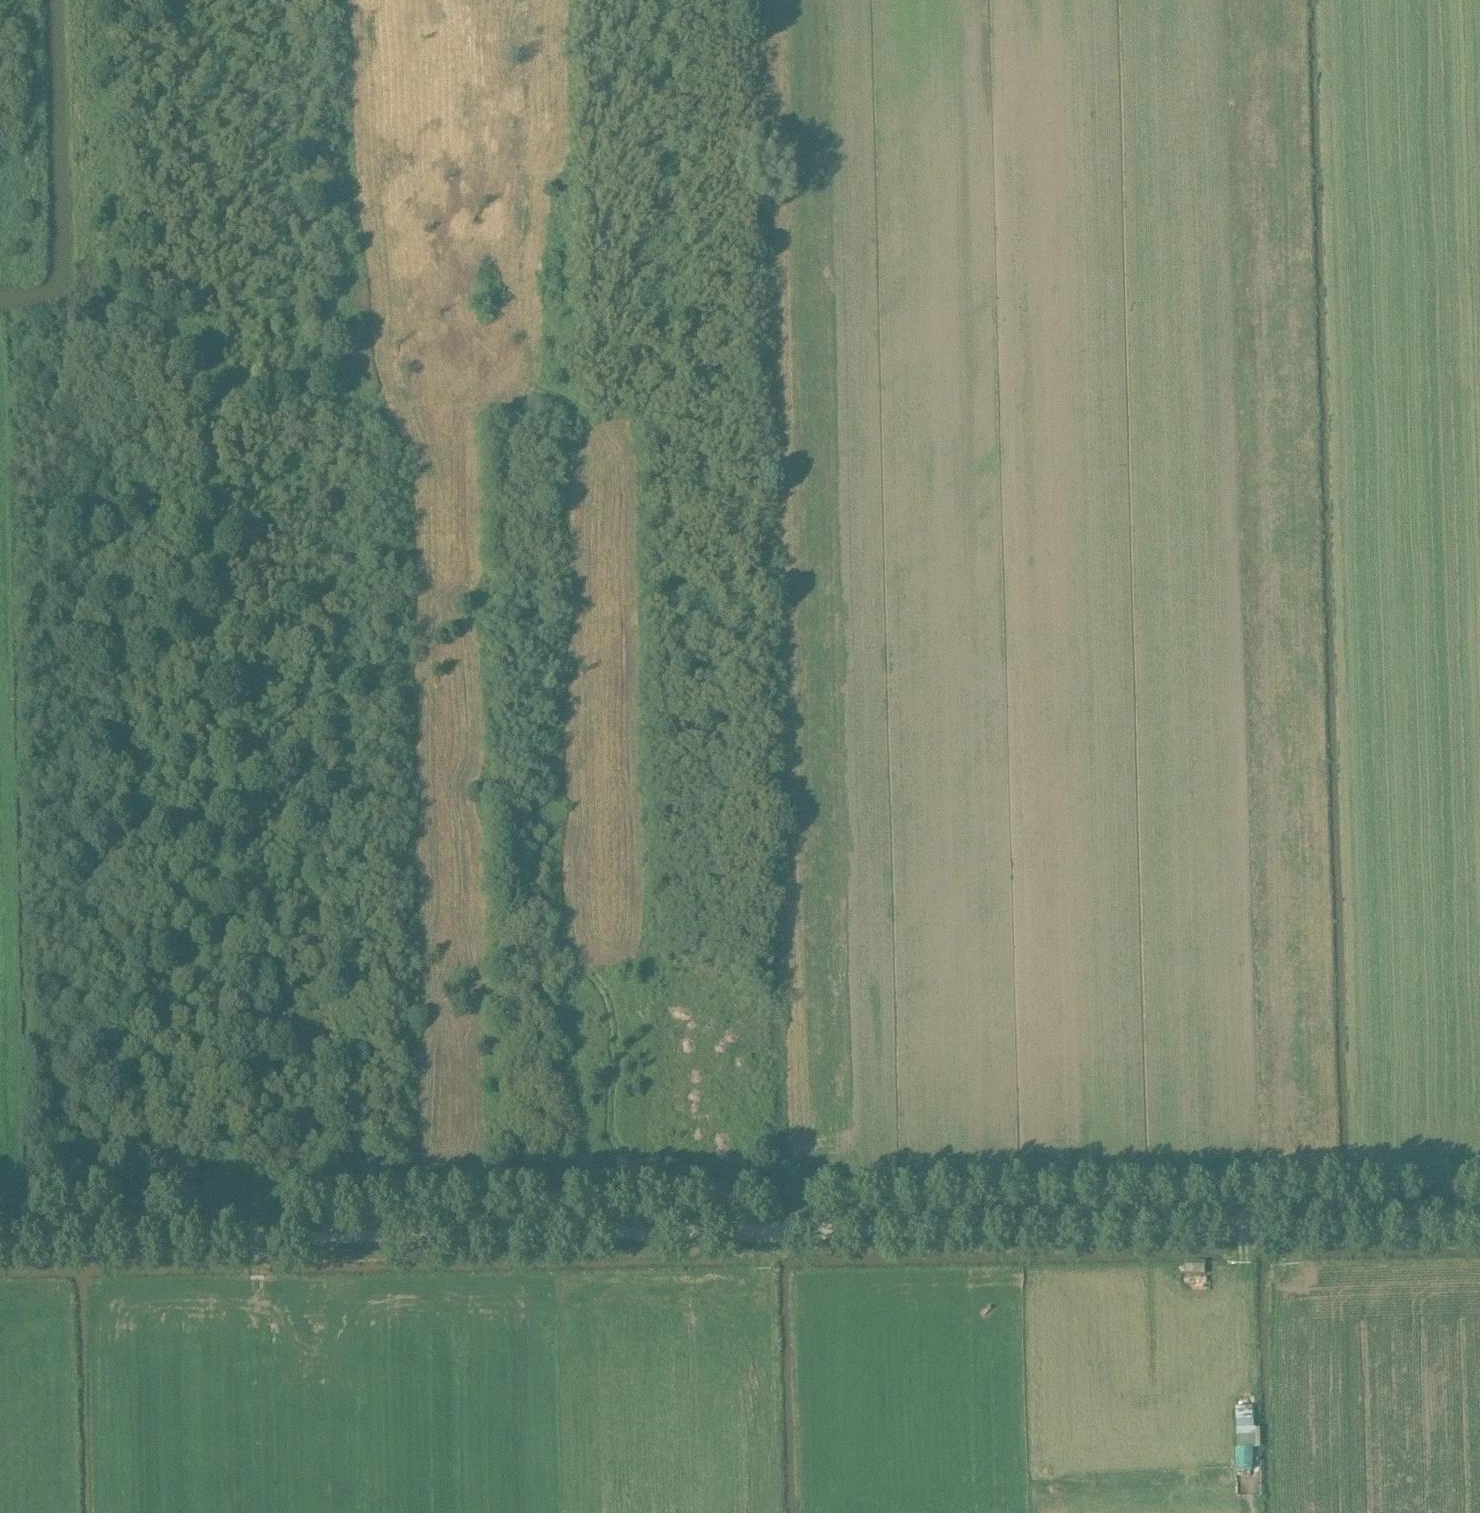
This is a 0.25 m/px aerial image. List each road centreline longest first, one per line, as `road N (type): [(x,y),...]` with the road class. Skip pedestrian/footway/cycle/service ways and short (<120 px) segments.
road 1 (unclassified): [(0,1243),(1479,1223)]

